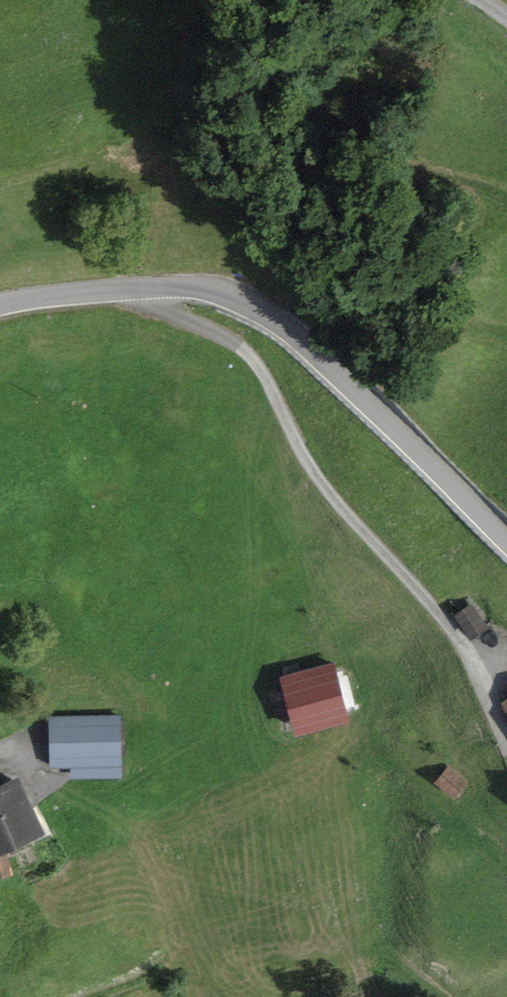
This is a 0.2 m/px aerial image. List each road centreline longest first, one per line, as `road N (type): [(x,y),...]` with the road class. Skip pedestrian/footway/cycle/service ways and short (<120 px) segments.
road 1 (tertiary): [(0,304),(149,289),(239,296),(364,395),(506,538)]
road 2 (track): [(506,738),(458,637),(306,460),(258,364),(226,336),(160,311),(149,289)]

